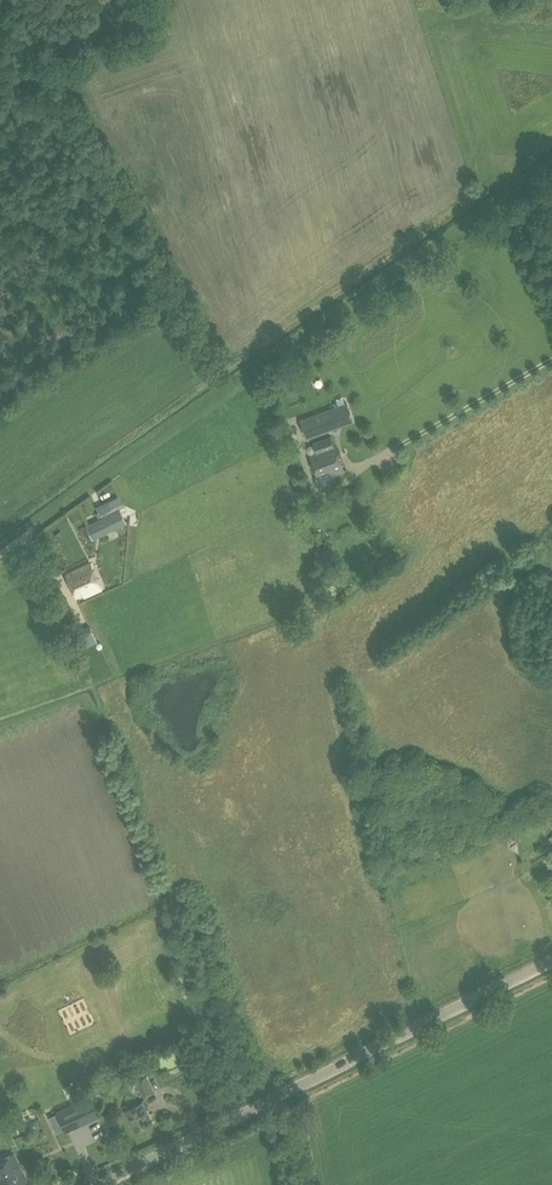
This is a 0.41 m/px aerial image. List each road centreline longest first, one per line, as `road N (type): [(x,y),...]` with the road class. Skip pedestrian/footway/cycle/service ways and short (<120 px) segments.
road 1 (tertiary): [(103,1184),(551,961)]
road 2 (track): [(474,213),(229,385)]
road 3 (track): [(229,385),(22,535)]

